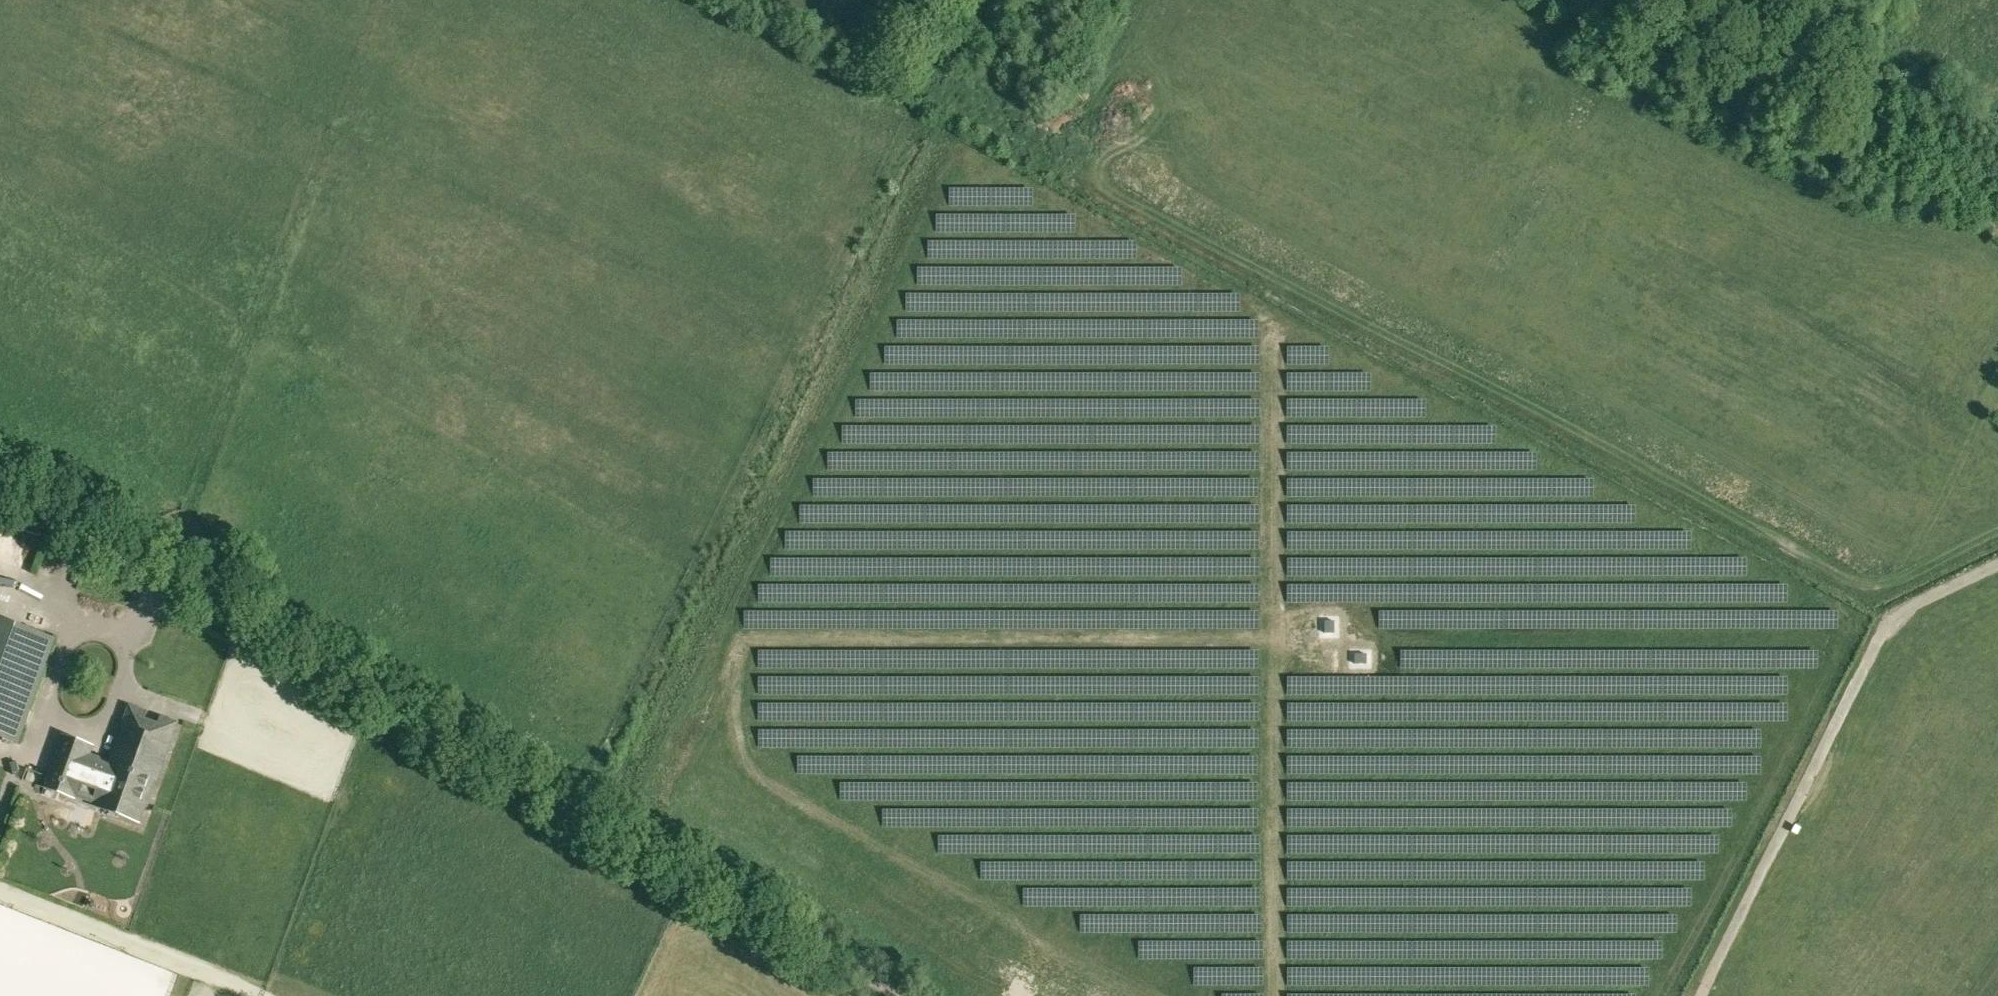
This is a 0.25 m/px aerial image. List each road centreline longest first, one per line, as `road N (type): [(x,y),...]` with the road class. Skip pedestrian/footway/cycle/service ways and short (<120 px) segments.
road 1 (track): [(902,995),(601,819),(168,582)]
road 2 (track): [(1698,995),(1892,619),(1997,568)]
road 3 (unclassified): [(168,582),(0,486)]

